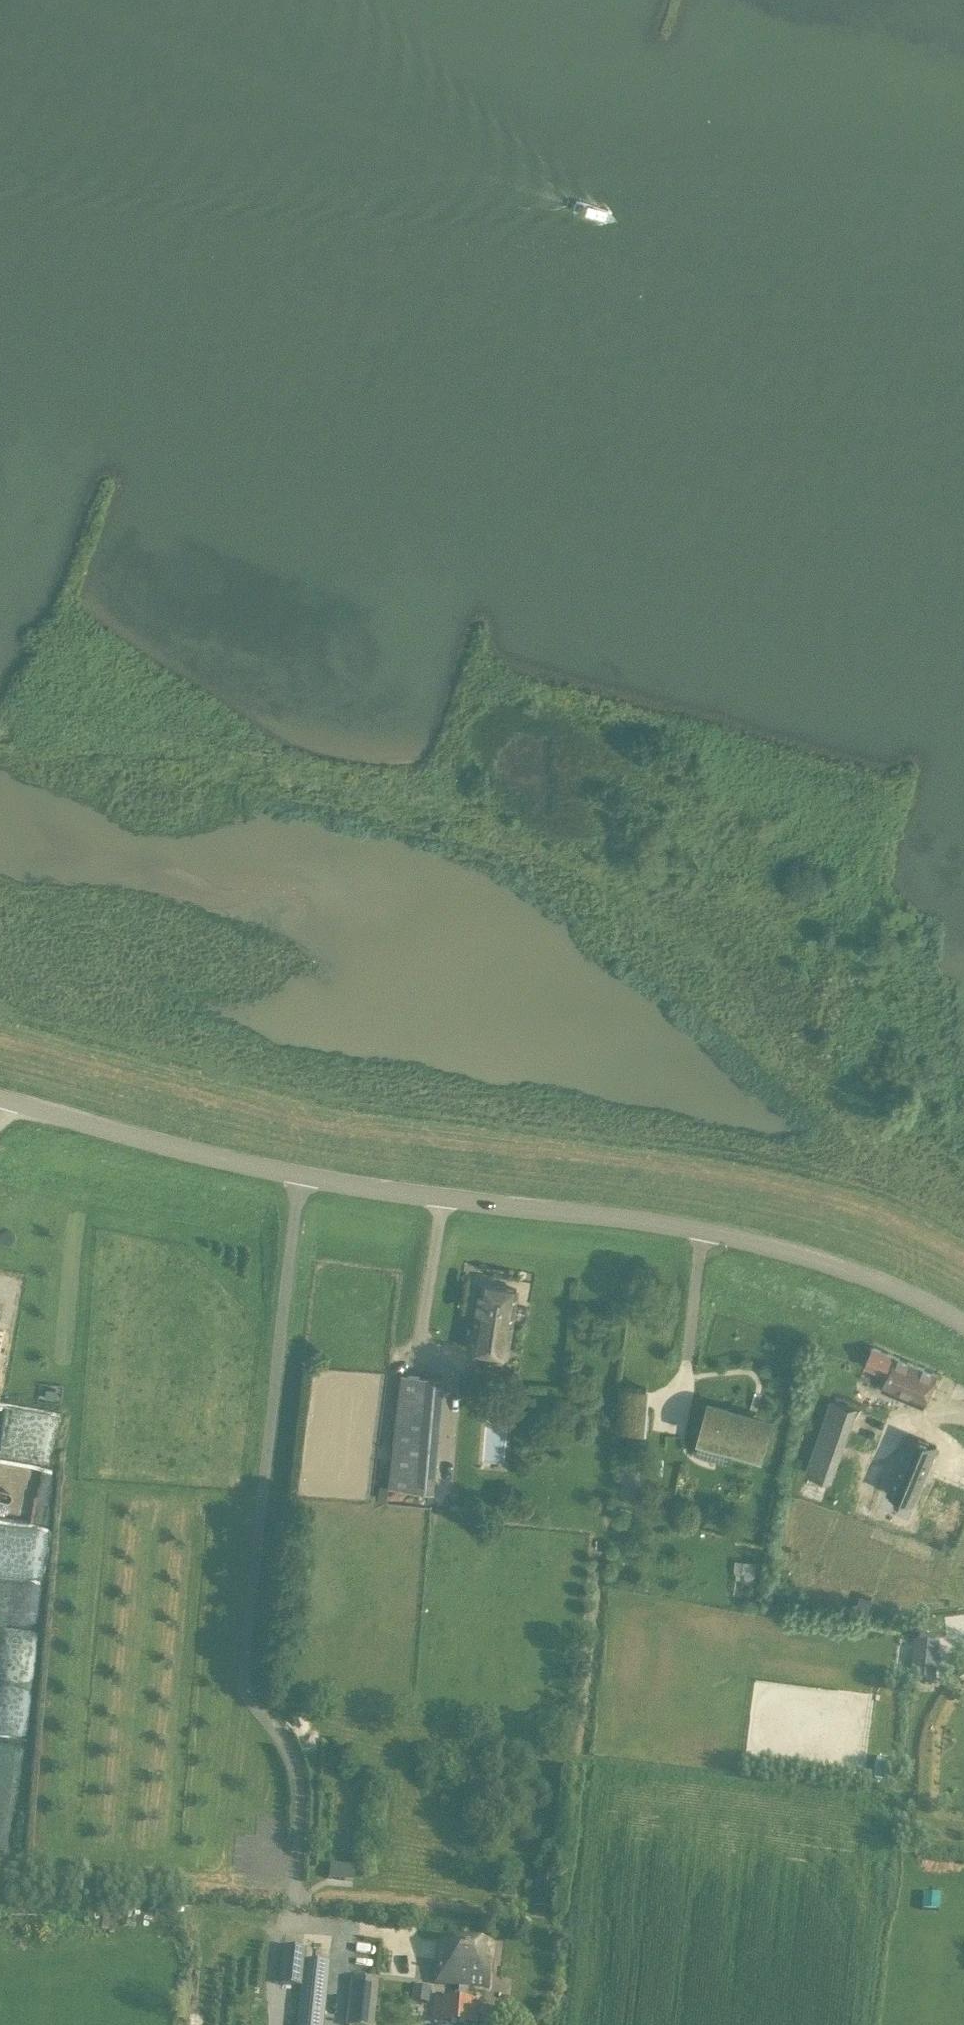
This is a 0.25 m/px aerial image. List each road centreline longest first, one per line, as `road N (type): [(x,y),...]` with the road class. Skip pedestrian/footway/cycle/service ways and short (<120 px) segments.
road 1 (unclassified): [(963,1324),(864,1276),(702,1230),(306,1177),(0,1101)]

